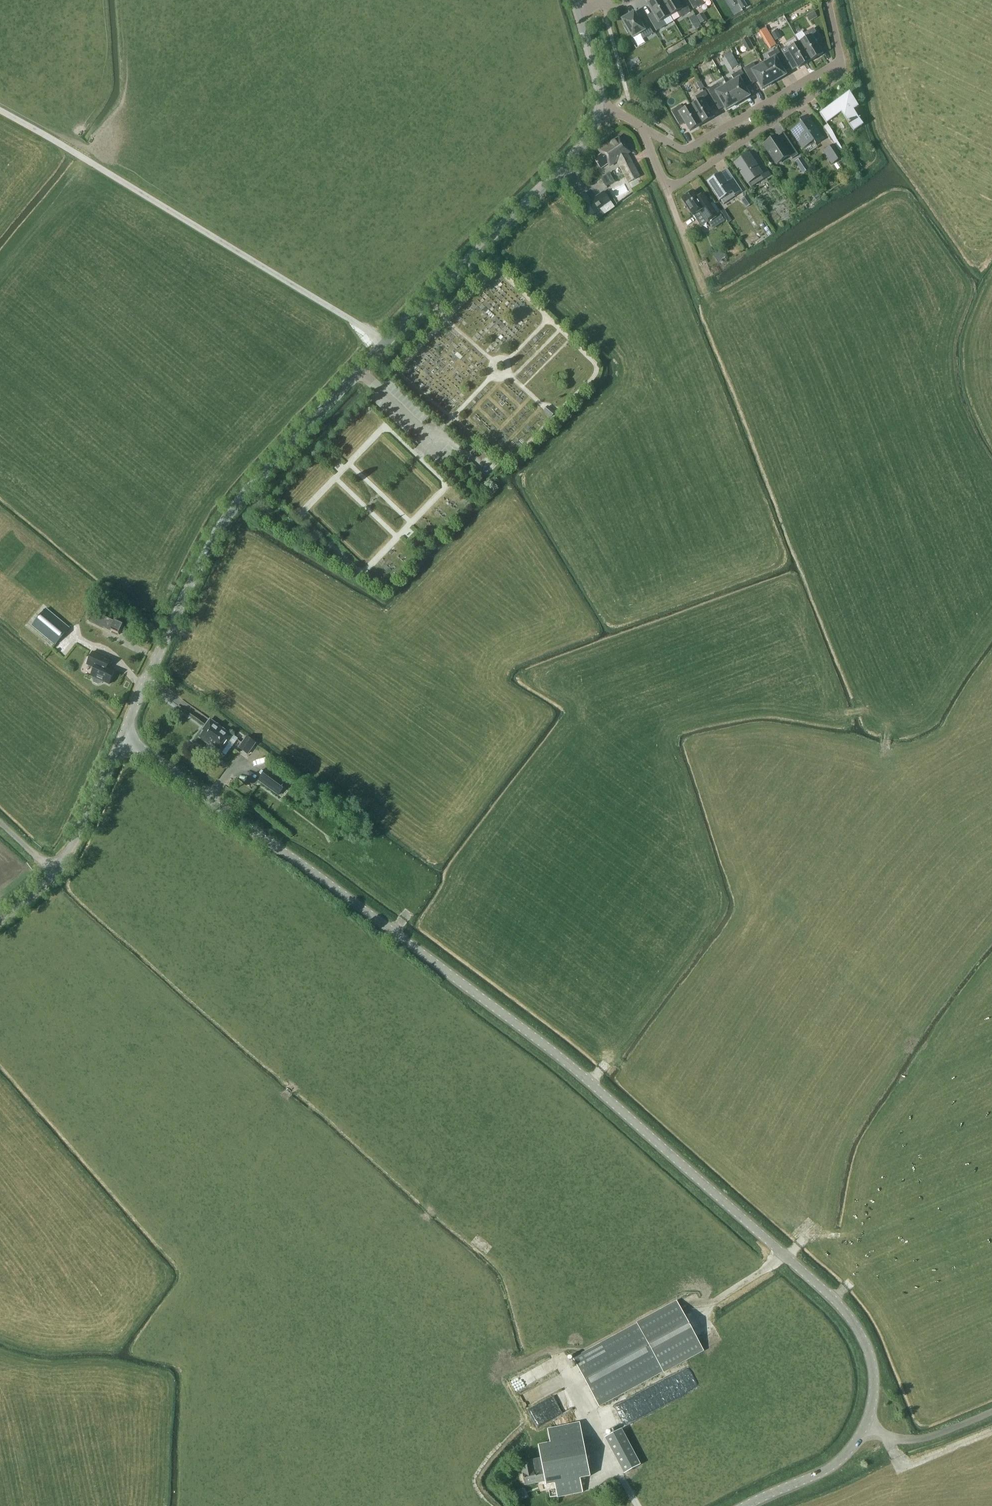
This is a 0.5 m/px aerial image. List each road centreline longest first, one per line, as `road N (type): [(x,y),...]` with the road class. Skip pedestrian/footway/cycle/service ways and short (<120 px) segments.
road 1 (tertiary): [(742,1505),(828,1468),(852,1445),(871,1405),(873,1374),(856,1325),(593,1082),(123,734)]
road 2 (tertiary): [(123,734),(228,515),(586,141),(600,110)]
road 3 (residential): [(642,127),(667,192),(839,78),(840,62)]
road 4 (residential): [(642,127),(690,148),(840,62)]
road 5 (tertiary): [(0,918),(65,856),(123,734)]
road 6 (track): [(883,1432),(901,1466),(991,1430)]

